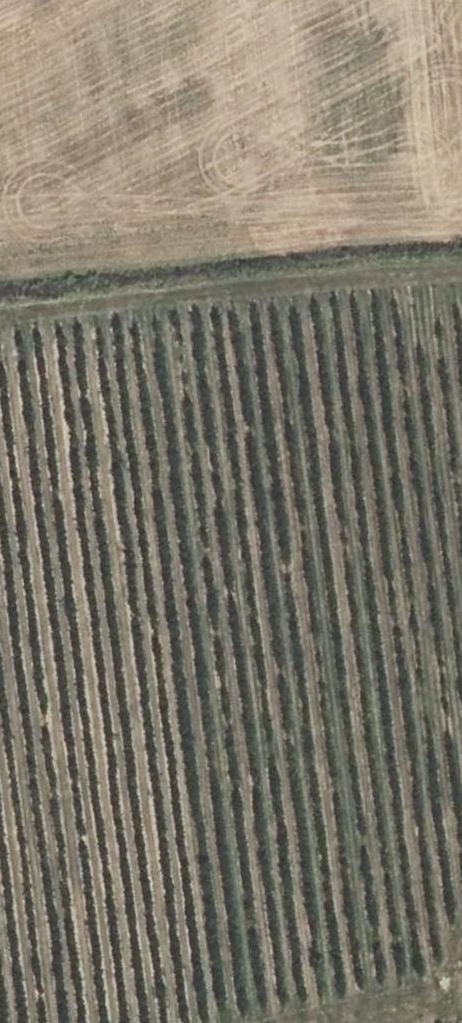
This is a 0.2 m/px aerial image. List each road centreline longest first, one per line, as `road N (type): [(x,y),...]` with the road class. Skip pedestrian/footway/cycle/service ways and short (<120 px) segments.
road 1 (track): [(461,978),(330,1022)]

